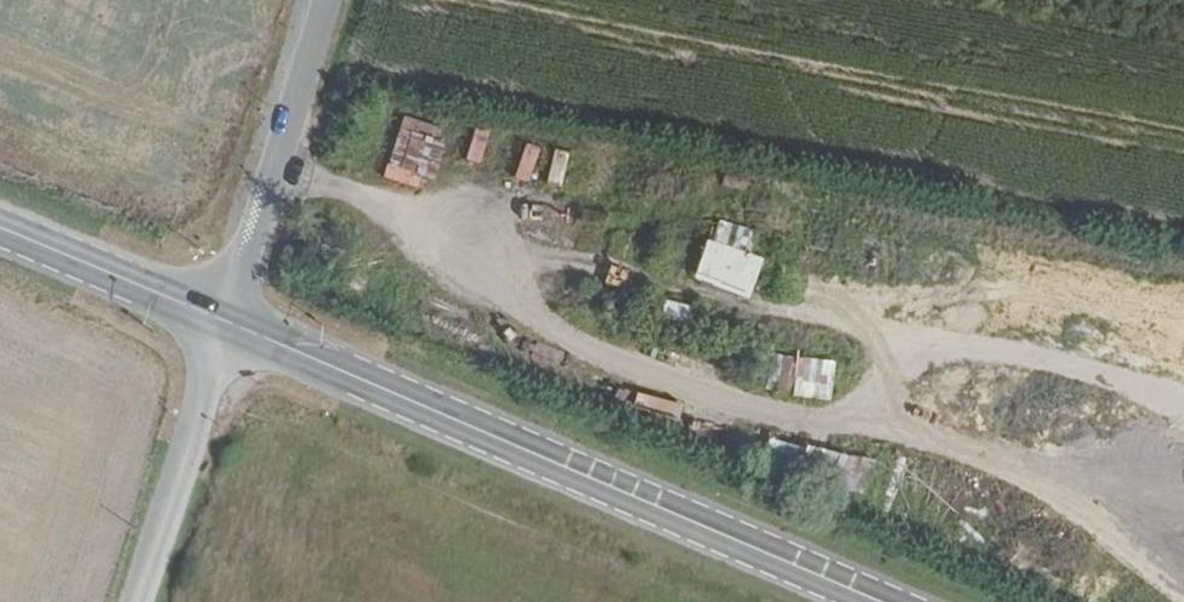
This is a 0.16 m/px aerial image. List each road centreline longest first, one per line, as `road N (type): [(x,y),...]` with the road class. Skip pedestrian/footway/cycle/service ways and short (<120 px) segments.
road 1 (track): [(1183,433),(1172,436),(1093,369),(907,339),(807,310),(505,248),(276,167)]
road 2 (secondary): [(866,601),(226,328)]
road 3 (track): [(505,248),(547,312),(673,384),(838,423),(876,418),(910,385),(907,339)]
road 4 (unclassified): [(329,0),(226,328)]
road 5 (unclassified): [(133,601),(226,328)]
road 6 (secondary): [(226,328),(0,234)]

